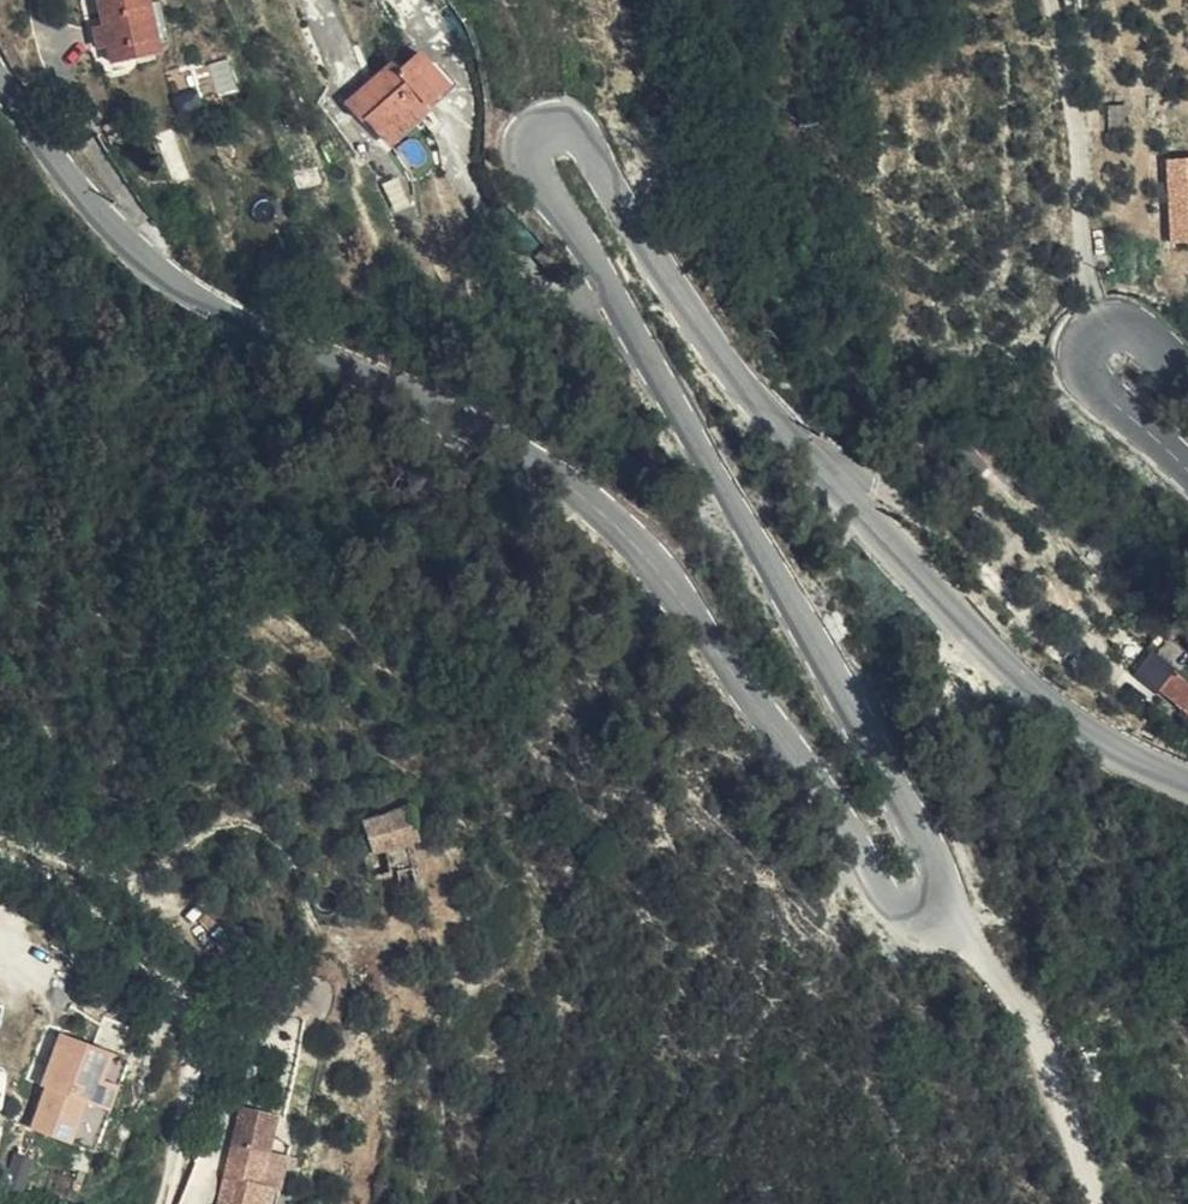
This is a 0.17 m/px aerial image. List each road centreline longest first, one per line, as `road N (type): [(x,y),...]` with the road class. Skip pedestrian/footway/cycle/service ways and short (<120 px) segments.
road 1 (tertiary): [(936,912),(943,871),(695,448),(620,301),(538,182),(532,139),(542,129),(579,132),(680,291),(807,452),(991,656),(1070,726),(1187,780)]
road 2 (tertiary): [(0,74),(108,221),(171,274),(574,488),(644,554),(704,633),(879,888),(905,911),(936,912)]
road 3 (unclassified): [(936,912),(1073,1094),(1104,1203)]
road 4 (tertiary): [(1187,476),(1090,389),(1084,372),(1092,342),(1123,330),(1187,378)]

